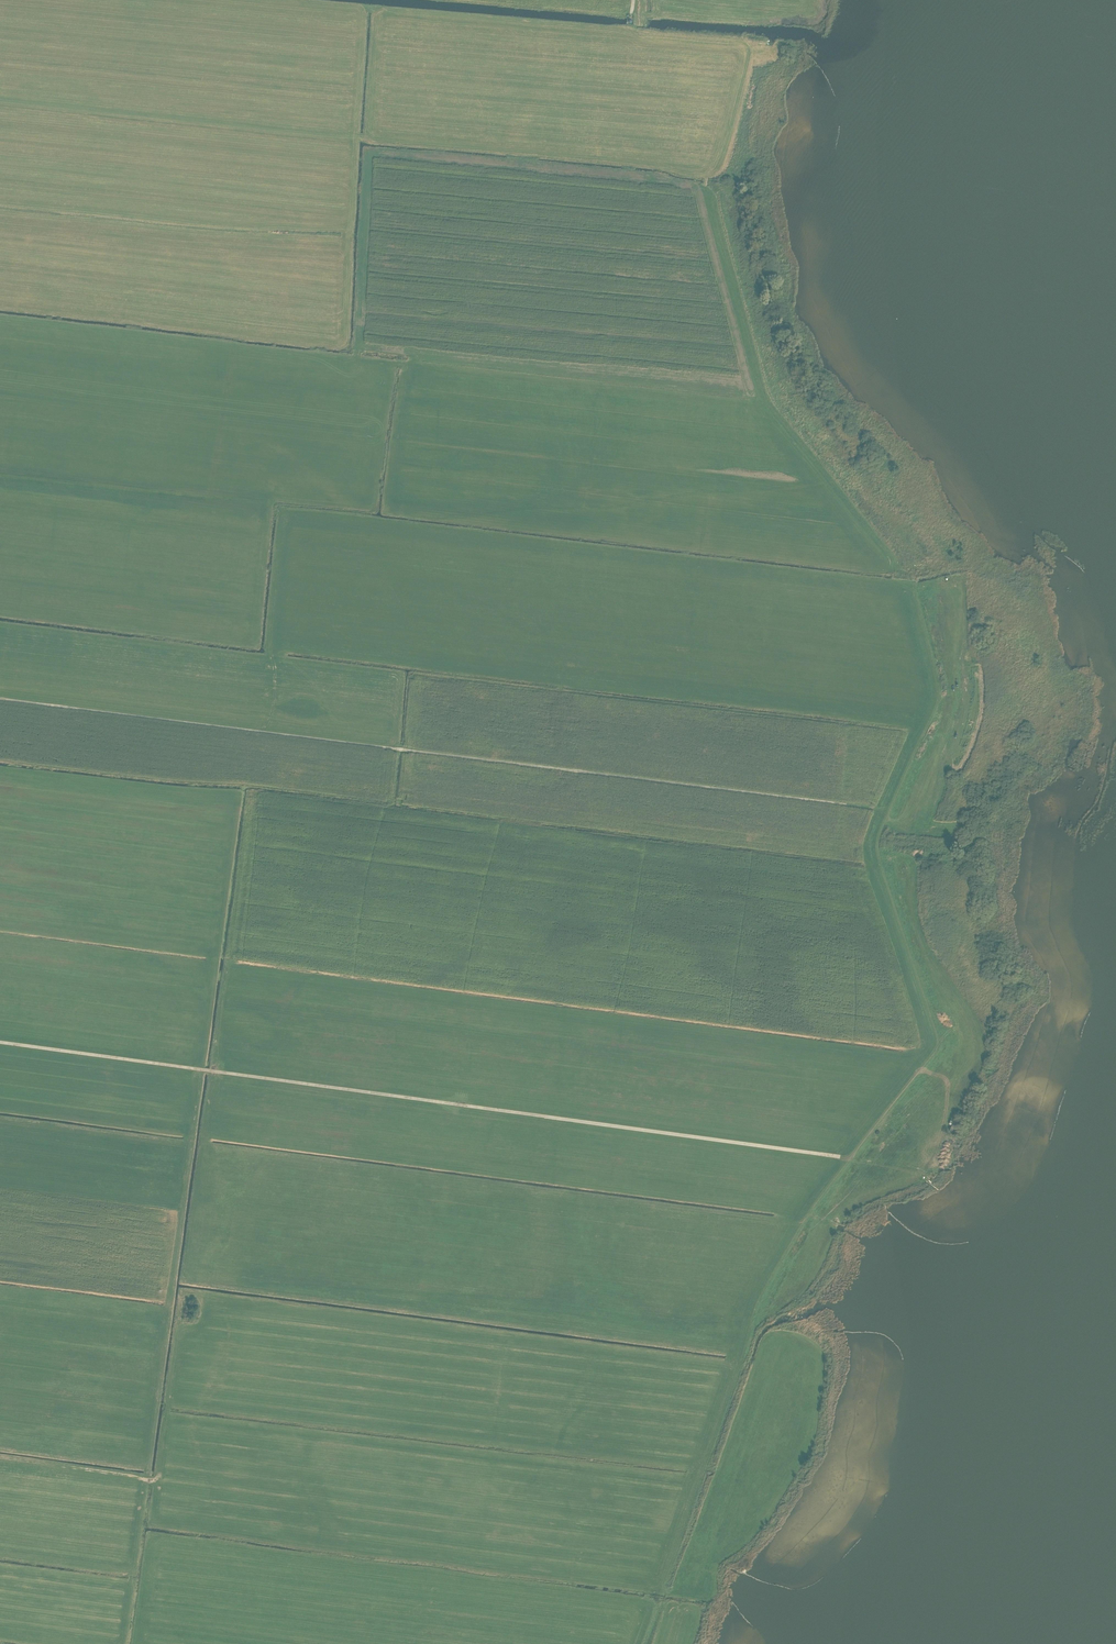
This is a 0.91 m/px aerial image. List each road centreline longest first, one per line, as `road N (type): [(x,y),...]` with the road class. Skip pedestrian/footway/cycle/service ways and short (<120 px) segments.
road 1 (track): [(0,1043),(840,1157)]
road 2 (track): [(0,1458),(154,1479)]

